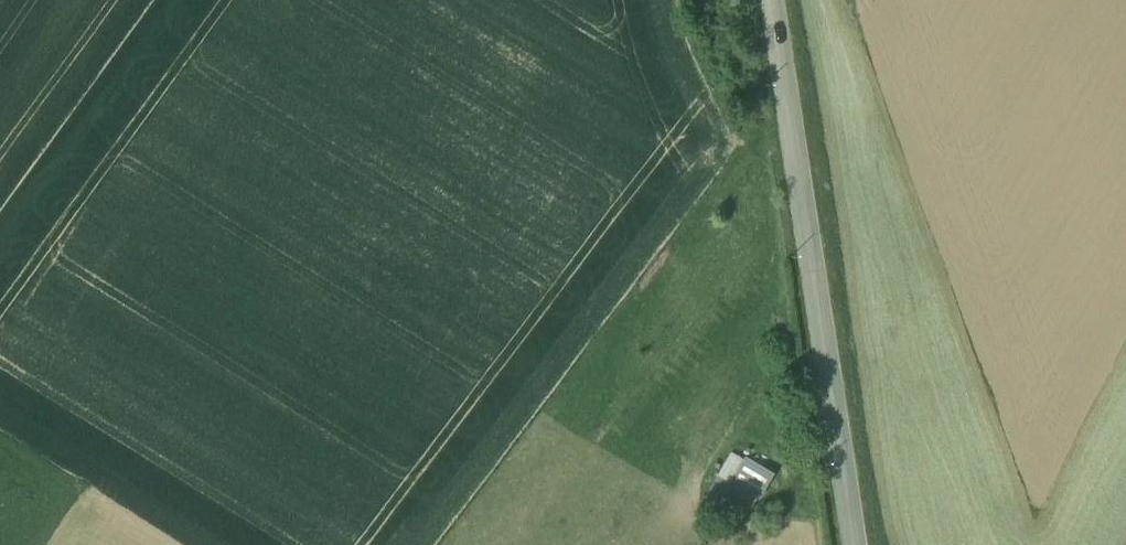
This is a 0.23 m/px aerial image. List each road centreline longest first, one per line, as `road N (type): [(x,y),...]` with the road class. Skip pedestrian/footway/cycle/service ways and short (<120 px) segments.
road 1 (residential): [(770,0),(850,544)]

